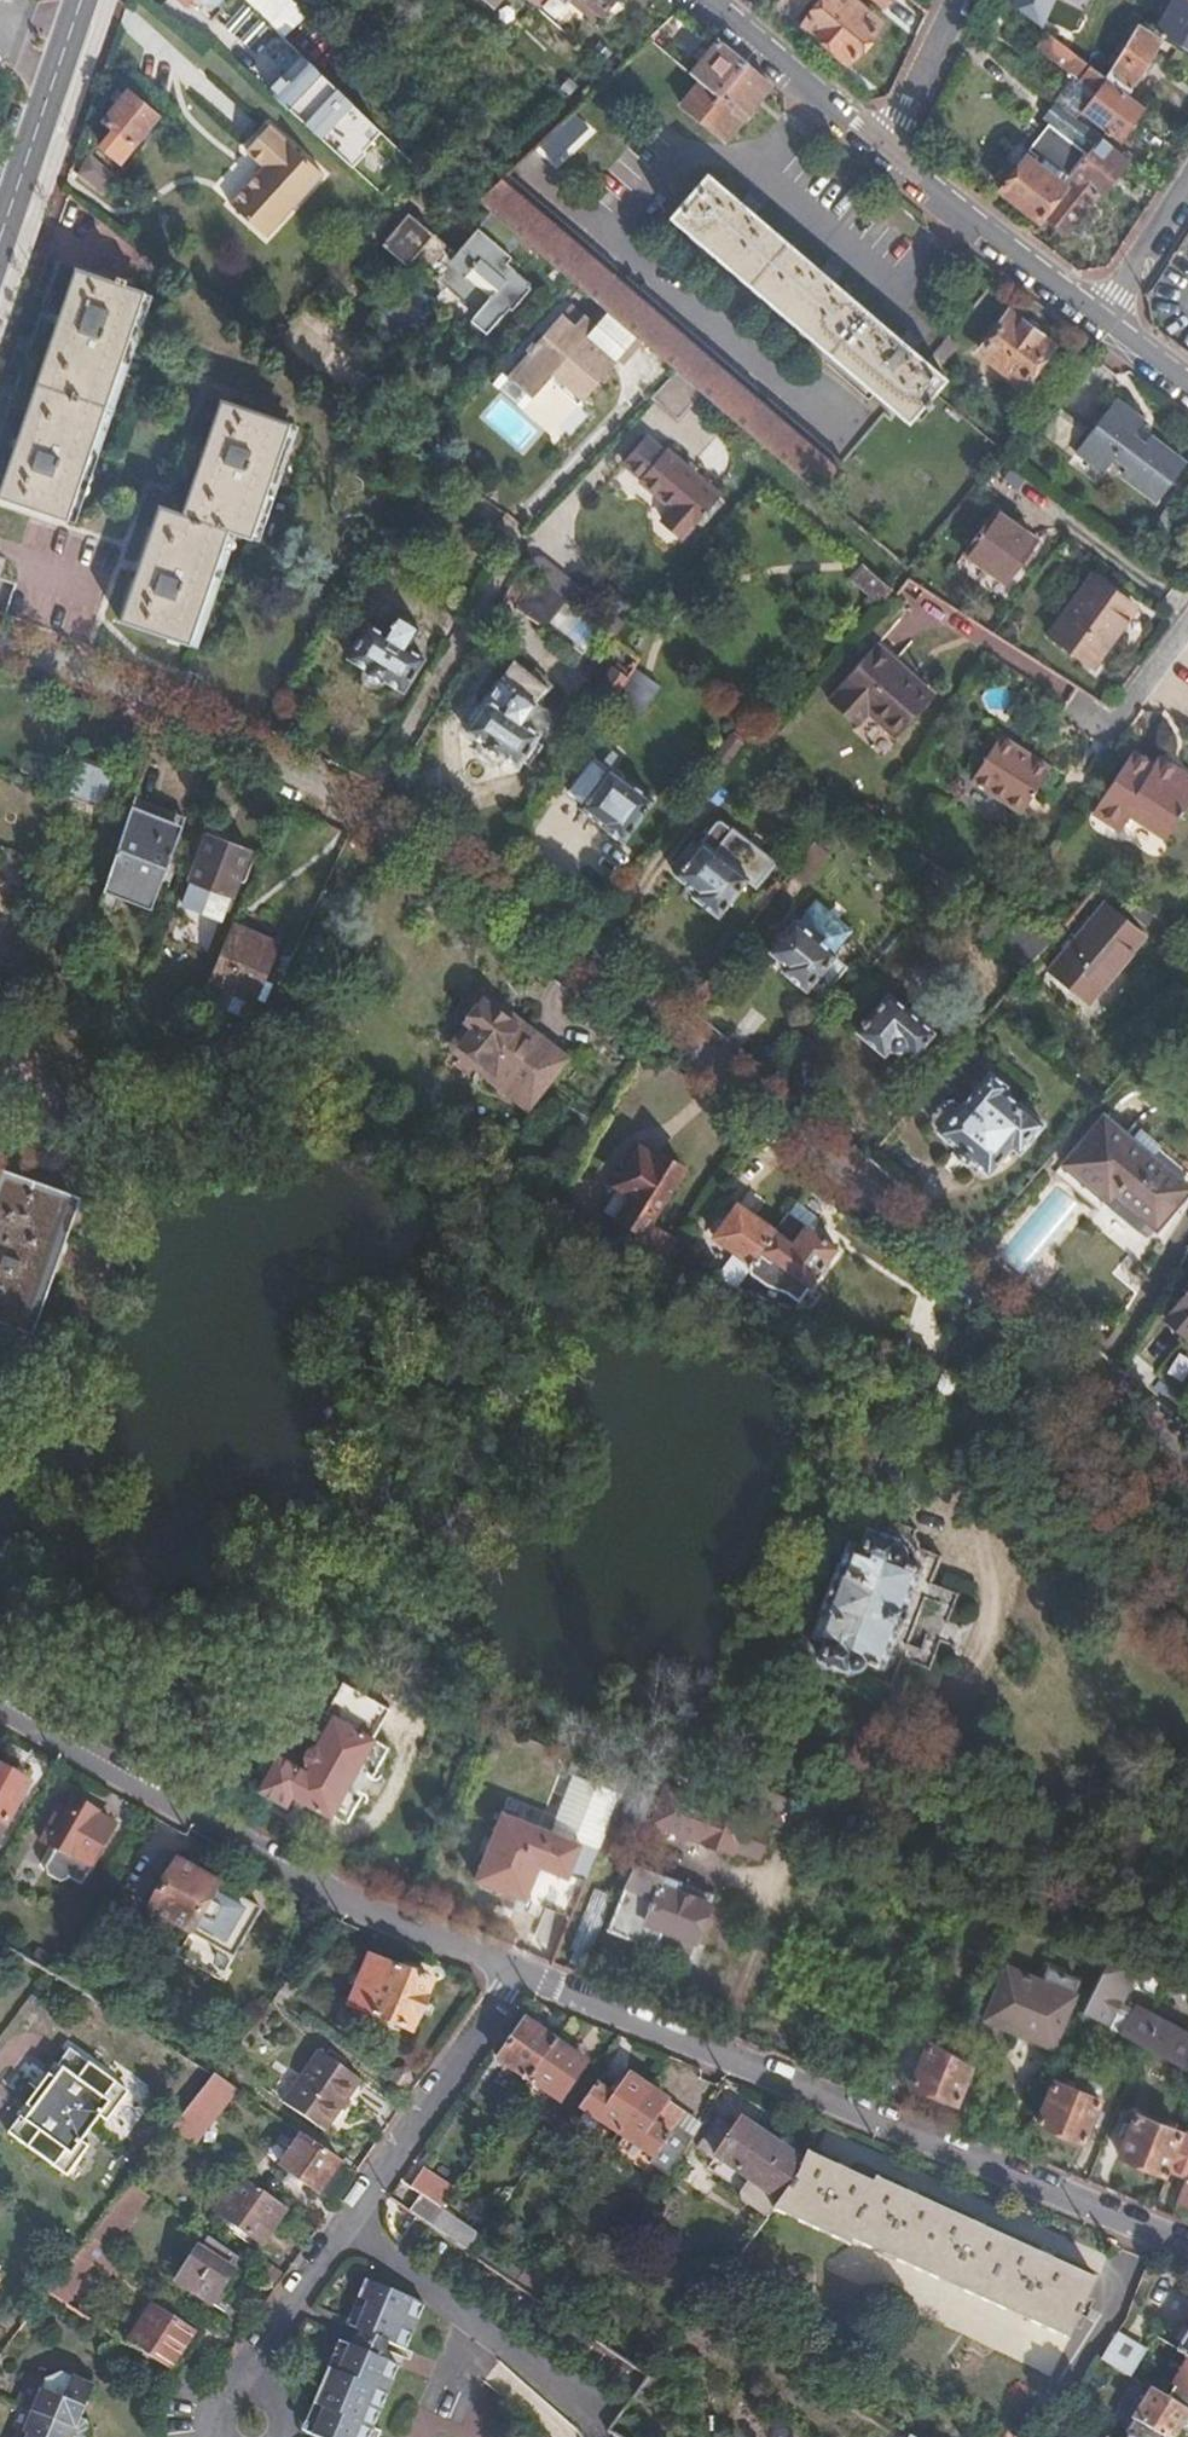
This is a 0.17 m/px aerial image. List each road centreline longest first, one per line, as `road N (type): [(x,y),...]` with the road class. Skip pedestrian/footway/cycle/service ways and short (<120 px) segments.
road 1 (residential): [(1187,1484),(391,801),(0,656)]
road 2 (residential): [(1187,2244),(520,1973)]
road 3 (residential): [(520,1973),(376,1921),(0,1710)]
road 4 (residential): [(507,1993),(296,2305),(255,2382)]
road 5 (tertiary): [(886,150),(1101,319)]
road 6 (tertiary): [(82,0),(0,241)]
road 7 (tertiary): [(706,0),(886,150)]
road 8 (residential): [(959,0),(886,150)]
road 9 (residential): [(1187,184),(1101,319)]
road 10 (residential): [(1113,722),(1187,622)]

